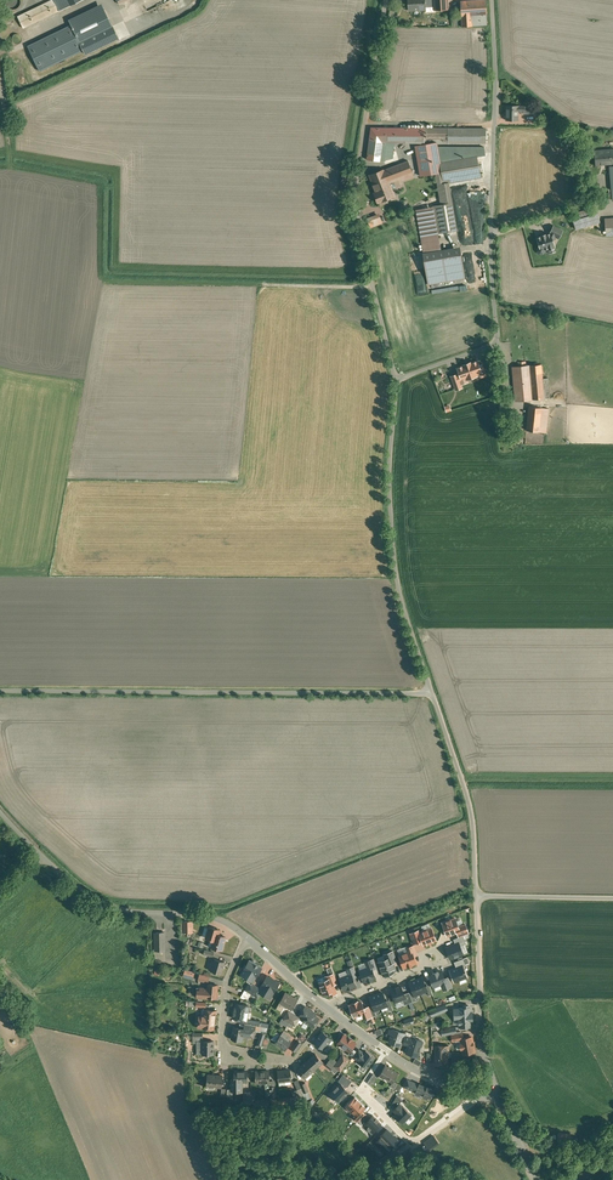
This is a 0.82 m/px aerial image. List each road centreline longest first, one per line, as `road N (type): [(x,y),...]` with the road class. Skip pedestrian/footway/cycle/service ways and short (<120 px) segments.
road 1 (unclassified): [(493,0),(498,344),(396,378)]
road 2 (unclassified): [(0,690),(433,693)]
road 3 (unclassified): [(396,378),(354,213),(387,0)]
road 4 (unclassified): [(433,693),(389,579),(396,378)]
road 5 (residential): [(500,1097),(403,1064),(247,938)]
road 6 (residential): [(247,938),(204,915),(101,902),(61,875),(0,812)]
road 7 (unclassified): [(475,896),(471,809),(433,693)]
road 8 (unclassified): [(500,1097),(486,1055),(475,896)]
road 9 (unclassified): [(247,938),(227,989),(224,1048),(233,1056),(294,1062)]
road 10 (unclassified): [(612,898),(475,896)]

